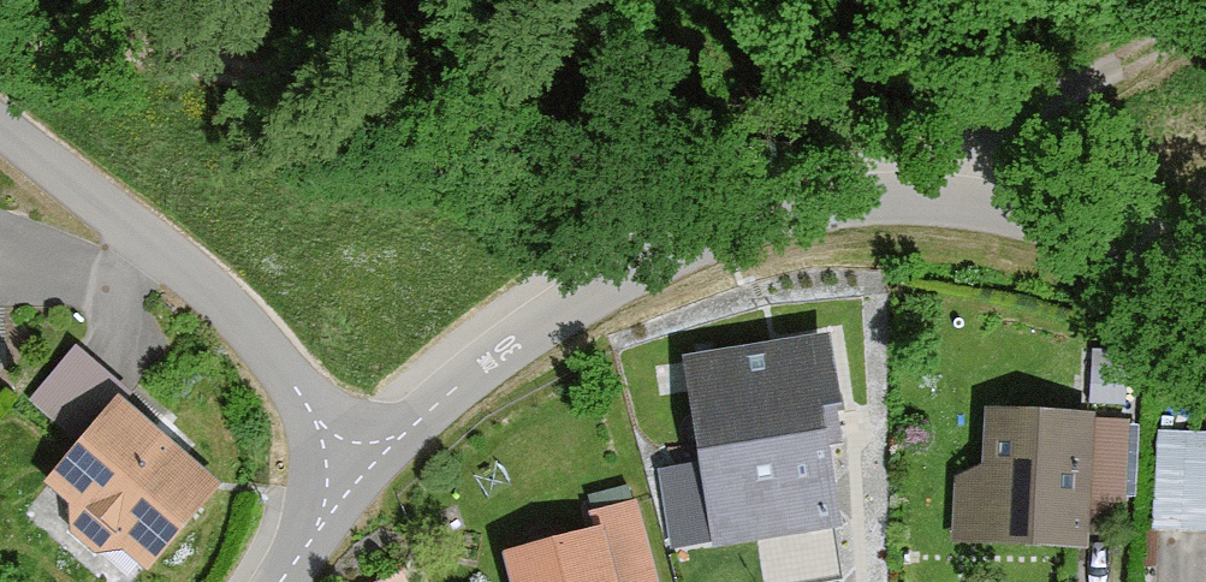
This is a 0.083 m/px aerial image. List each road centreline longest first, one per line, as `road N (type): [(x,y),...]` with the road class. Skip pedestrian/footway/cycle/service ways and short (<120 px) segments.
road 1 (unclassified): [(358,480),(433,407),(547,318),(683,246),(807,206),(943,199),(1034,215),(1205,278)]
road 2 (unclassified): [(358,480),(216,296),(0,128)]
road 3 (track): [(943,199),(966,159),(1010,119),(1205,24)]
road 4 (unclassified): [(277,581),(358,480)]

